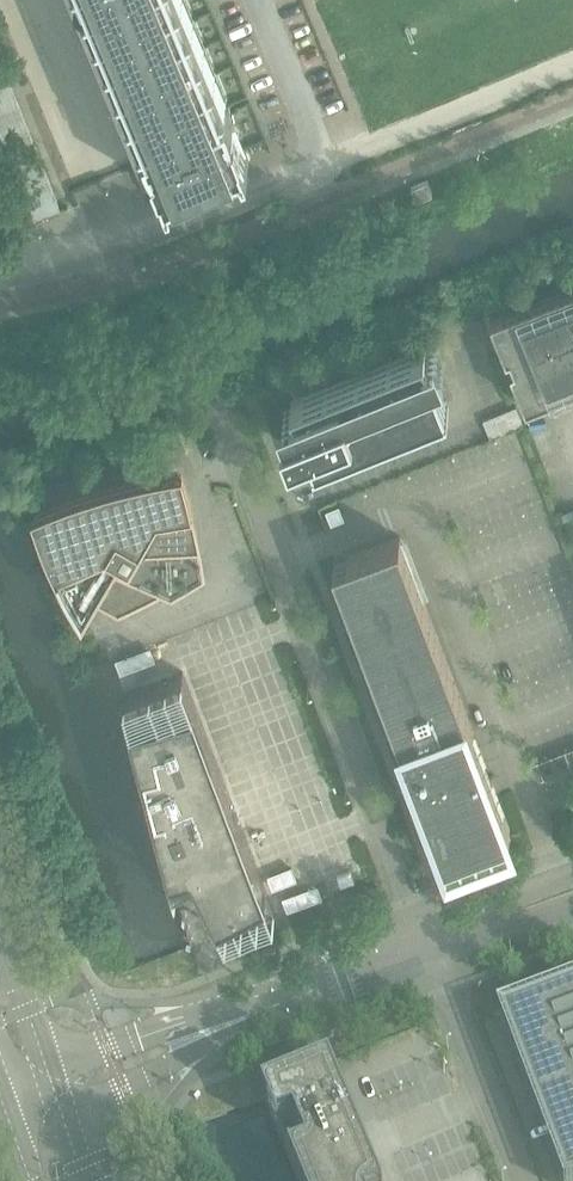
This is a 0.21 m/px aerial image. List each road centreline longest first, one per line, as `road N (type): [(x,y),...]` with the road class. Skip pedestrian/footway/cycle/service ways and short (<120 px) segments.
road 1 (unclassified): [(429,946),(223,419)]
road 2 (unclassified): [(0,272),(120,245),(329,165)]
road 3 (unclassified): [(329,165),(572,72)]
road 4 (unclassified): [(429,946),(525,1180)]
road 5 (unclassified): [(225,1020),(429,946)]
road 6 (unclassified): [(64,1108),(153,1074),(225,1020)]
road 7 (unclassified): [(225,1020),(47,1062)]
road 8 (residential): [(258,0),(329,165)]
road 9 (unclassified): [(572,878),(455,936)]
road 10 (secondary): [(47,1062),(0,950)]
road 11 (unclassified): [(455,936),(572,907)]

